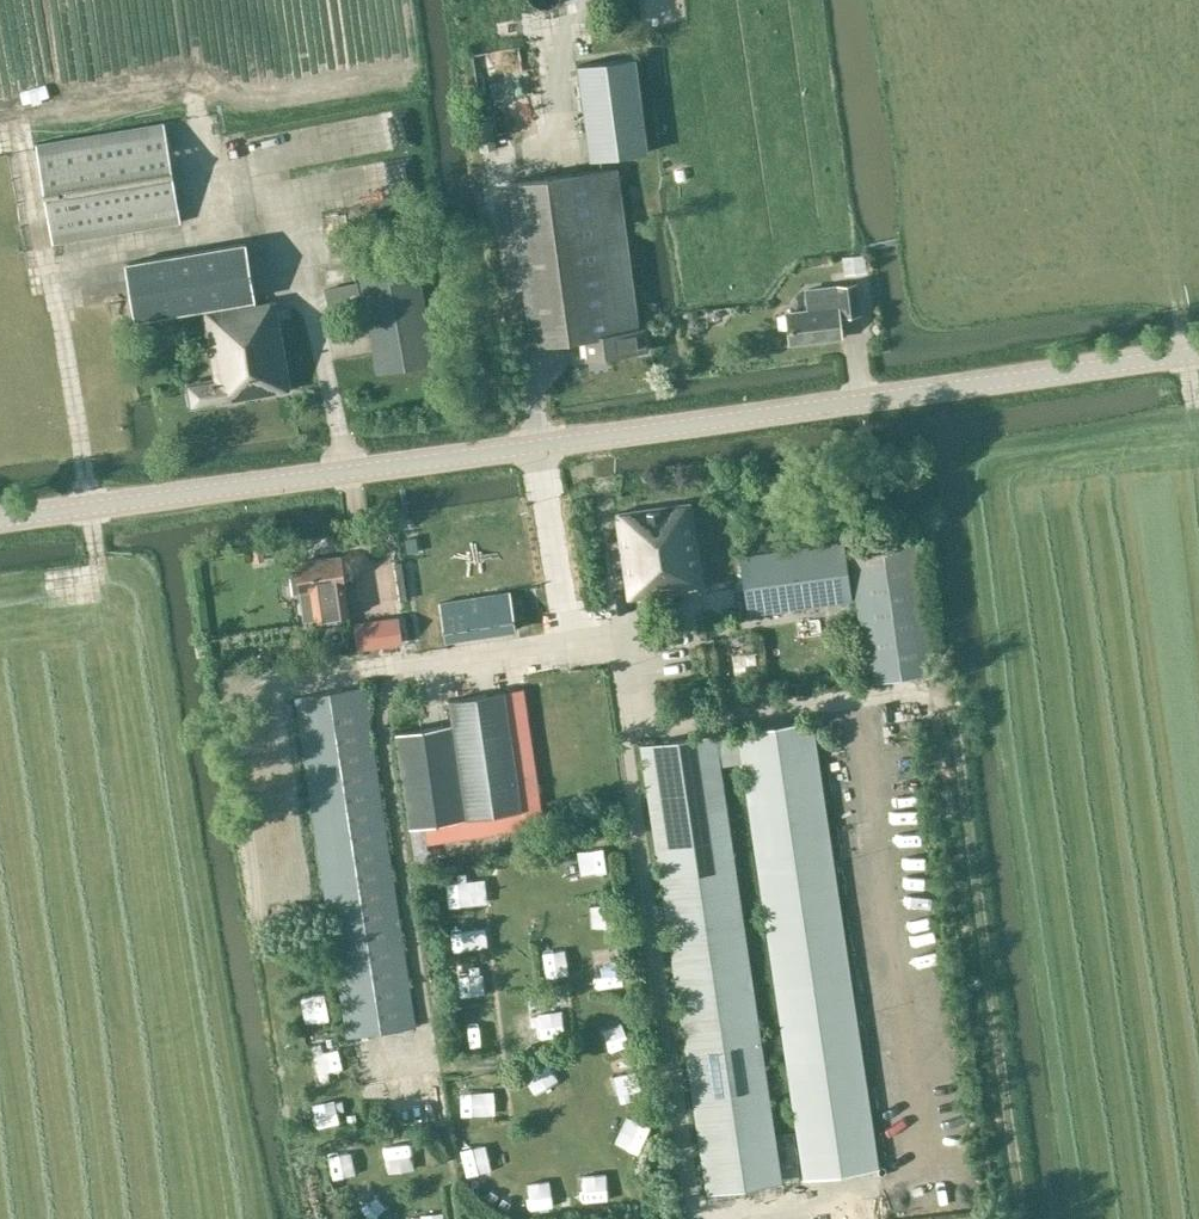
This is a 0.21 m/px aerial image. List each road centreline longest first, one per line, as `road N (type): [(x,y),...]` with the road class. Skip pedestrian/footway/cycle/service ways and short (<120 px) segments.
road 1 (tertiary): [(0,521),(1198,351)]

